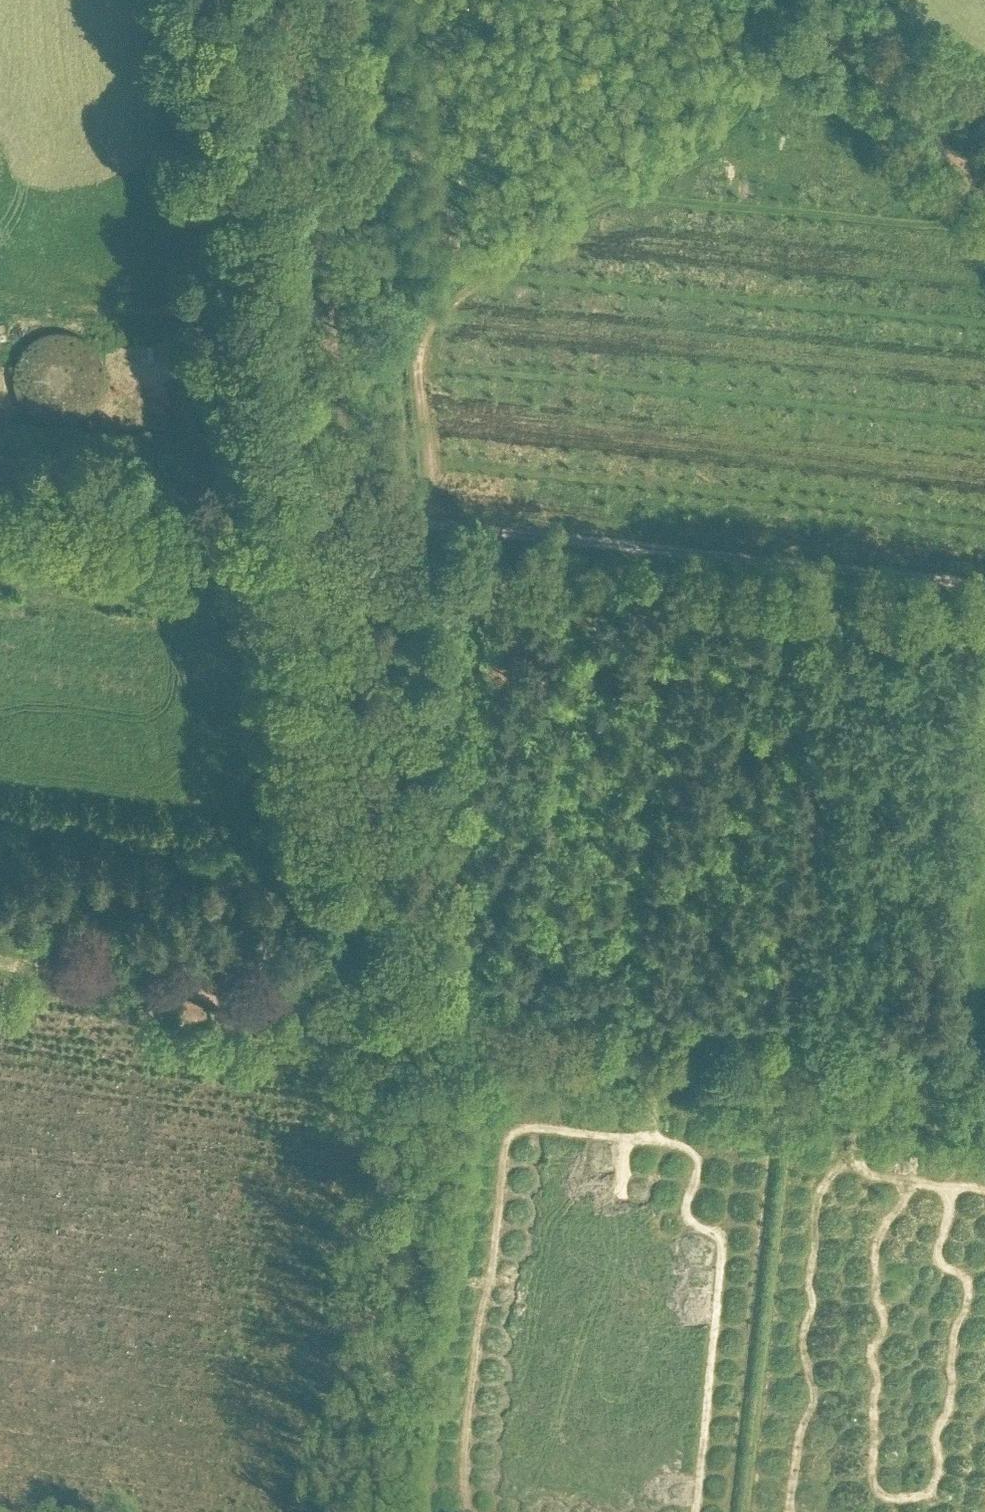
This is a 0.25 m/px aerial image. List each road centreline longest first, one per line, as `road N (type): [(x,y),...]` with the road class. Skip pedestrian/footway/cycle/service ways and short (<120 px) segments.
road 1 (track): [(0,963),(984,1112)]
road 2 (track): [(345,513),(984,586)]
road 3 (track): [(984,218),(794,29)]

